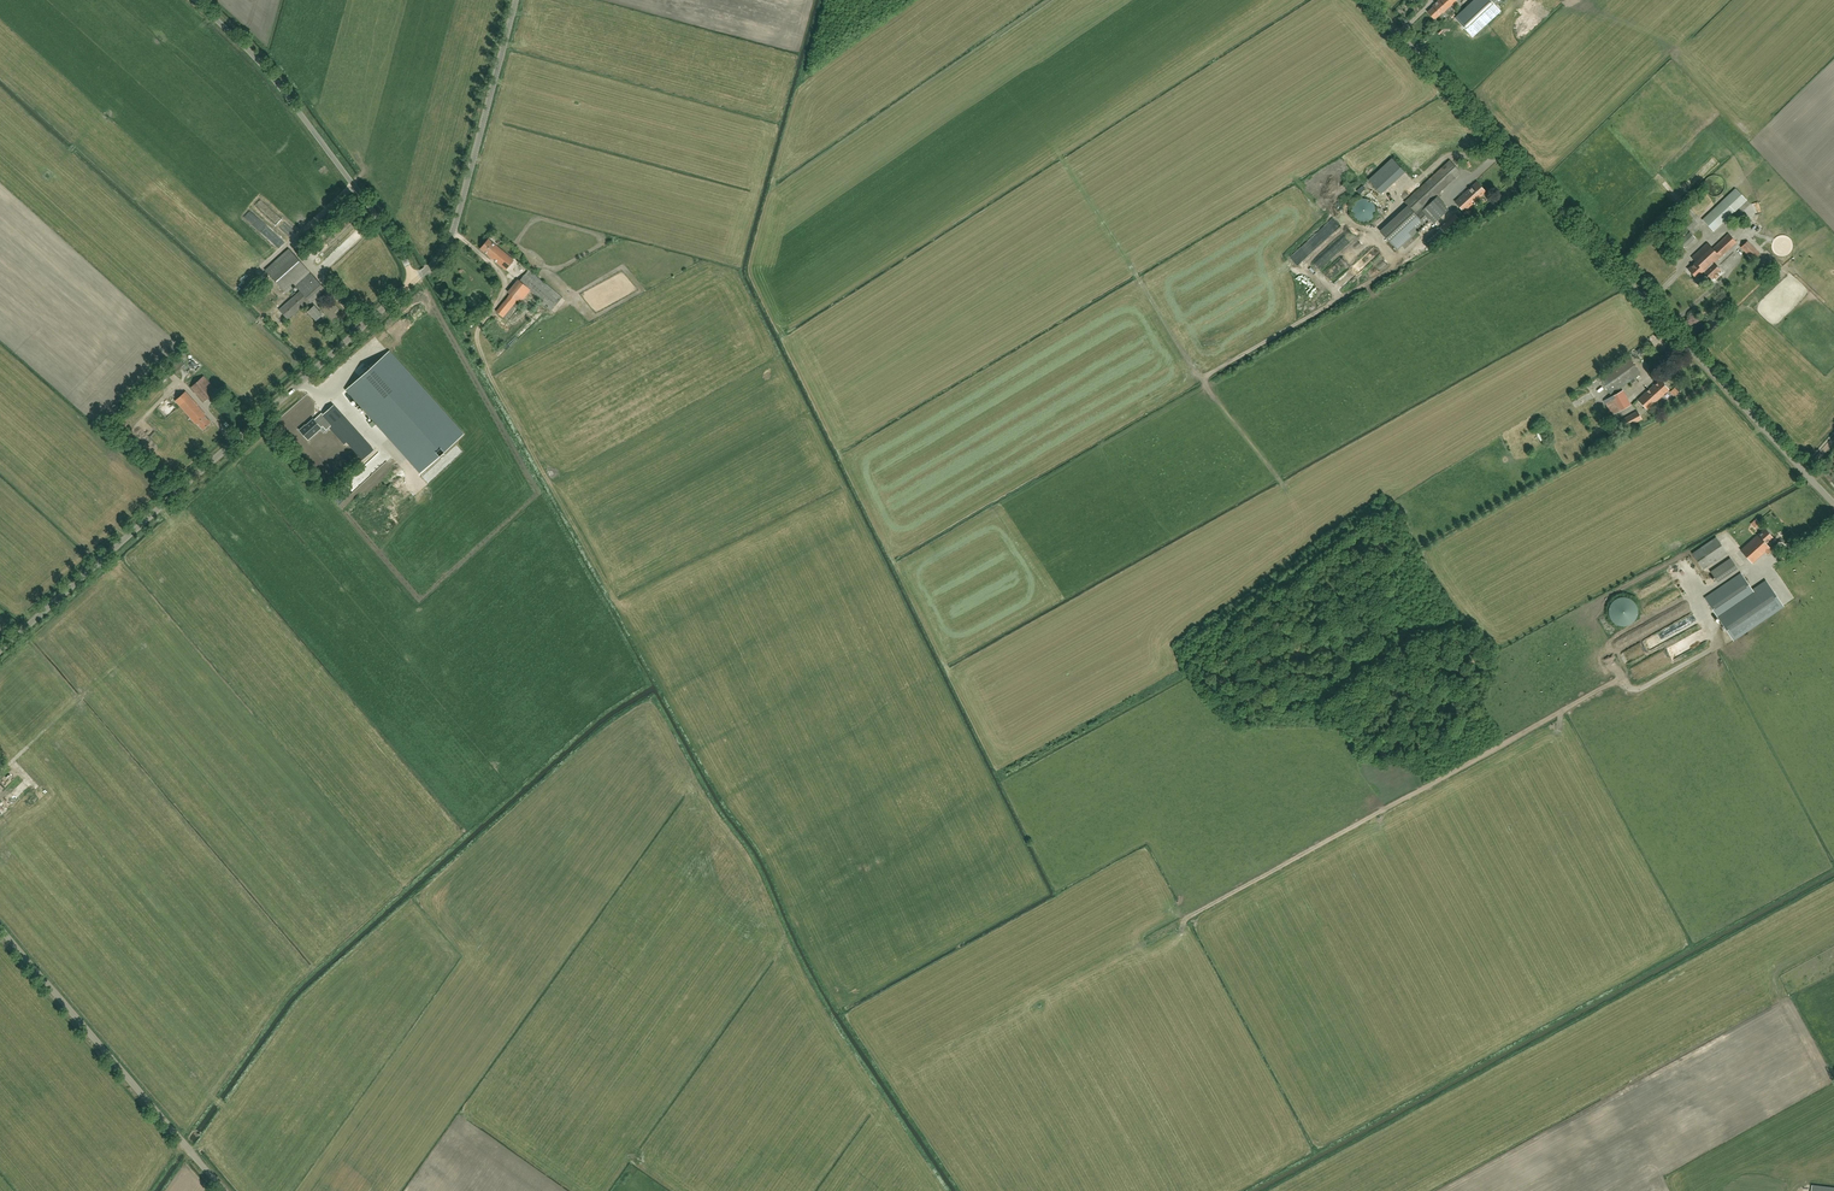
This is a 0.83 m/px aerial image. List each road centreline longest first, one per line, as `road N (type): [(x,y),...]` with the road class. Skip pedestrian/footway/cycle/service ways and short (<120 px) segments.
road 1 (unclassified): [(1833,505),(1367,0)]
road 2 (unclassified): [(0,651),(416,280)]
road 3 (unclassified): [(416,280),(275,81),(195,0)]
road 4 (unclassified): [(224,1190),(0,928)]
road 5 (unclassified): [(416,280),(452,229),(516,0)]

